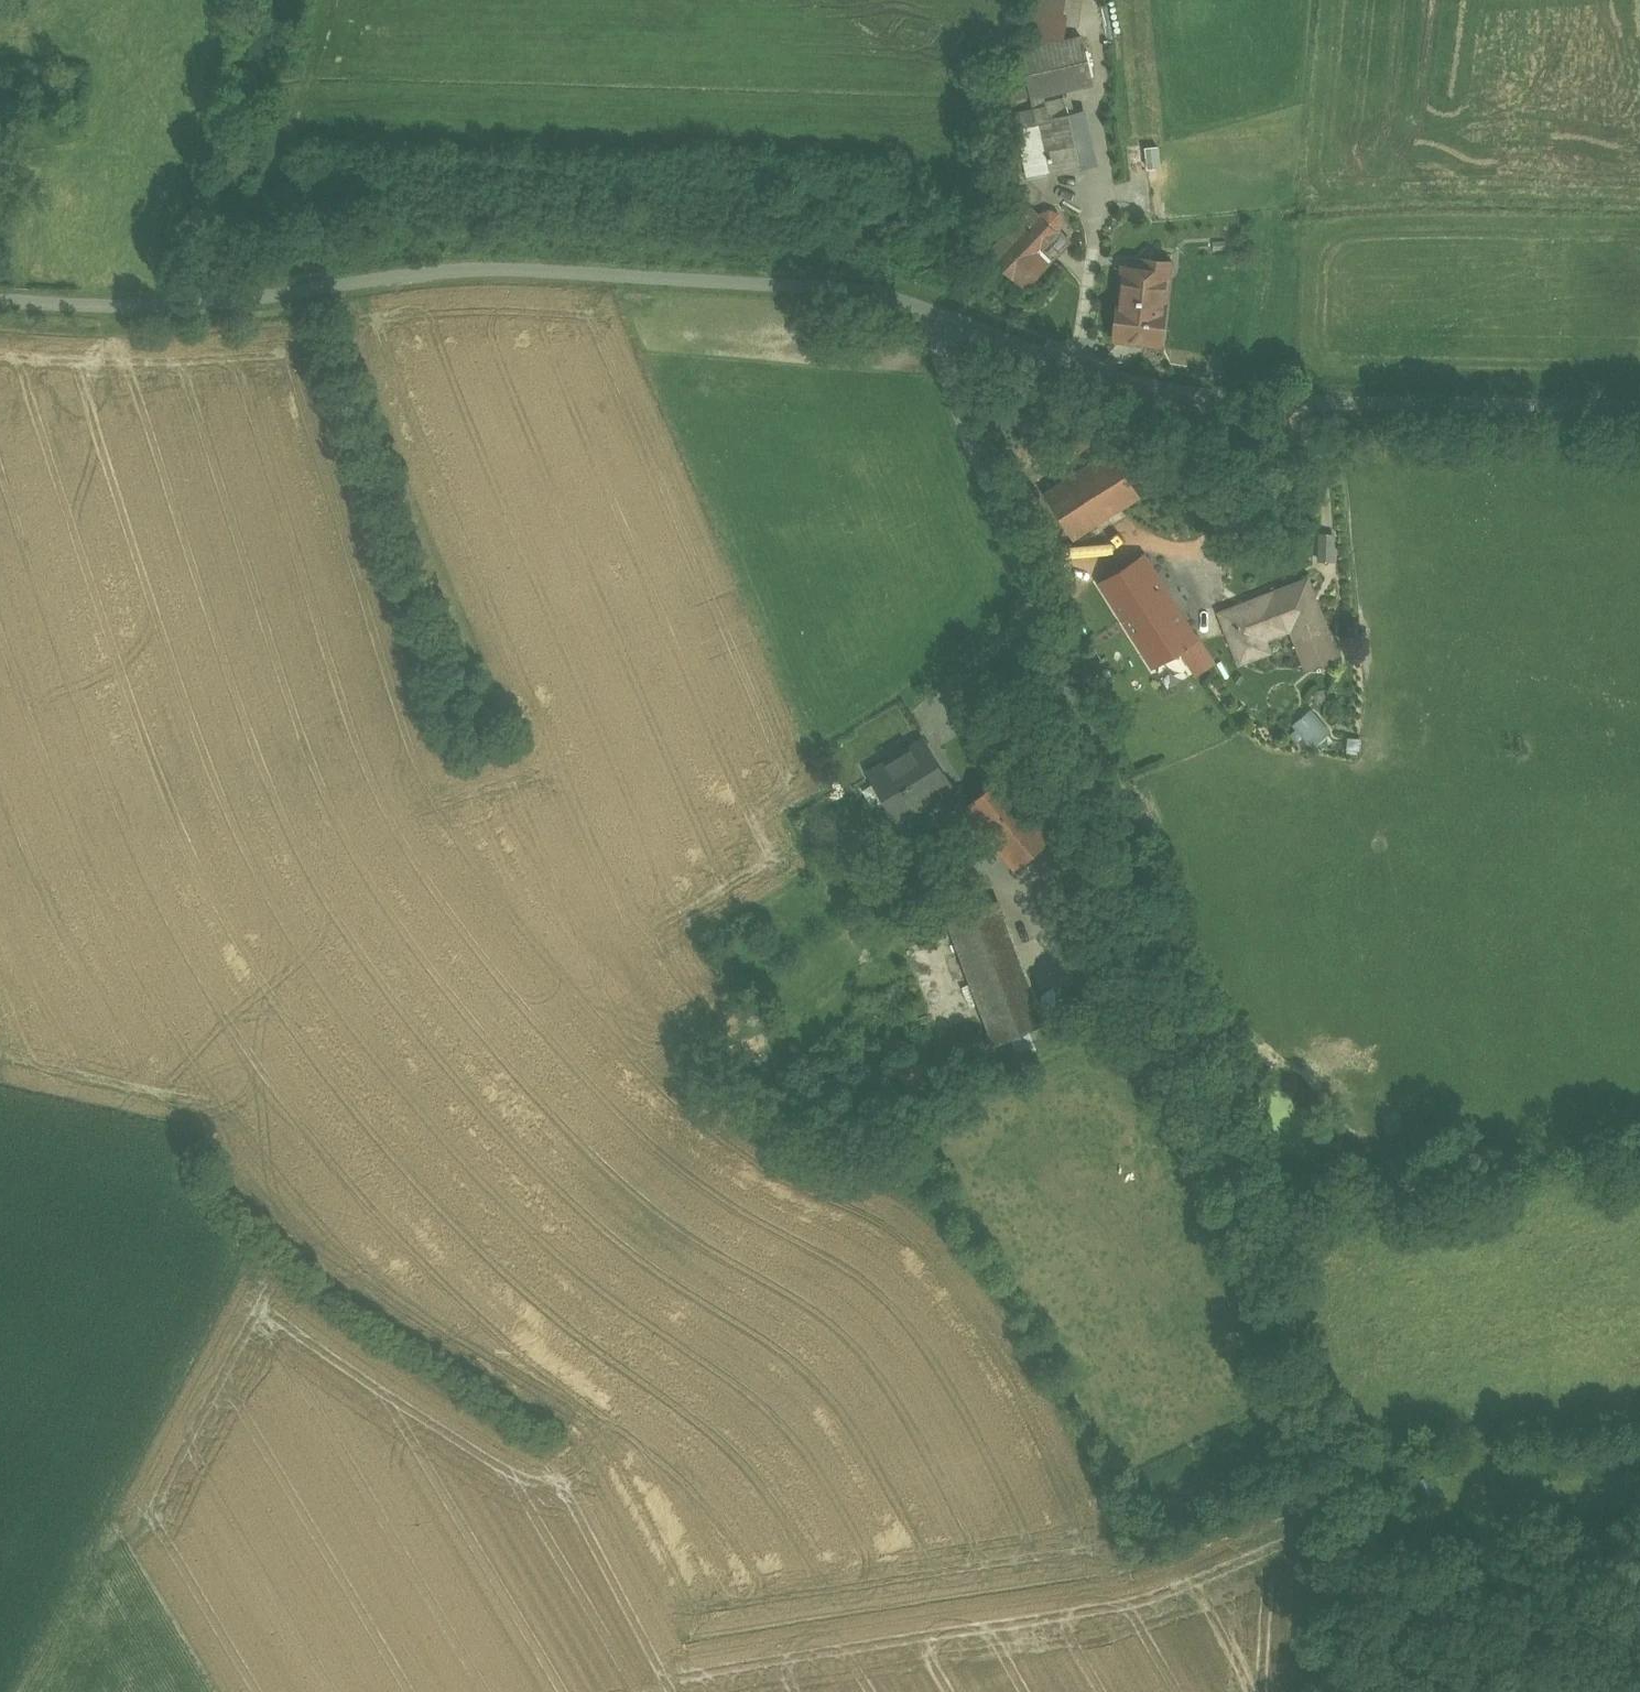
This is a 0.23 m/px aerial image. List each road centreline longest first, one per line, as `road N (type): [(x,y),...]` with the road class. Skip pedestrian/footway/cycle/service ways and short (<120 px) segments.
road 1 (unclassified): [(0,310),(188,318),(457,273),(798,288),(926,313)]
road 2 (unclassified): [(926,313),(1086,376),(1179,398),(1639,403)]
road 3 (unclassified): [(926,313),(1032,616),(935,705)]

